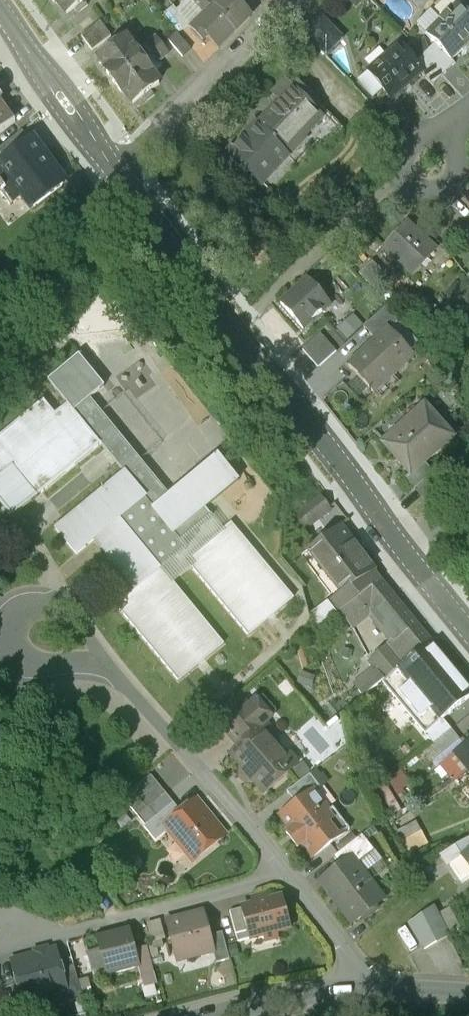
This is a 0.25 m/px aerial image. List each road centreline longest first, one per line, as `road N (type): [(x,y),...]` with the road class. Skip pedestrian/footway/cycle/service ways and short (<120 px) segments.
road 1 (residential): [(112,165),(394,535)]
road 2 (residential): [(279,868),(245,888),(71,933),(12,934)]
road 3 (residential): [(288,0),(112,165)]
road 4 (residential): [(0,13),(112,165)]
road 5 (residential): [(177,746),(279,868)]
road 6 (residential): [(362,987),(217,1015)]
road 7 (residential): [(279,868),(353,960),(362,987)]

